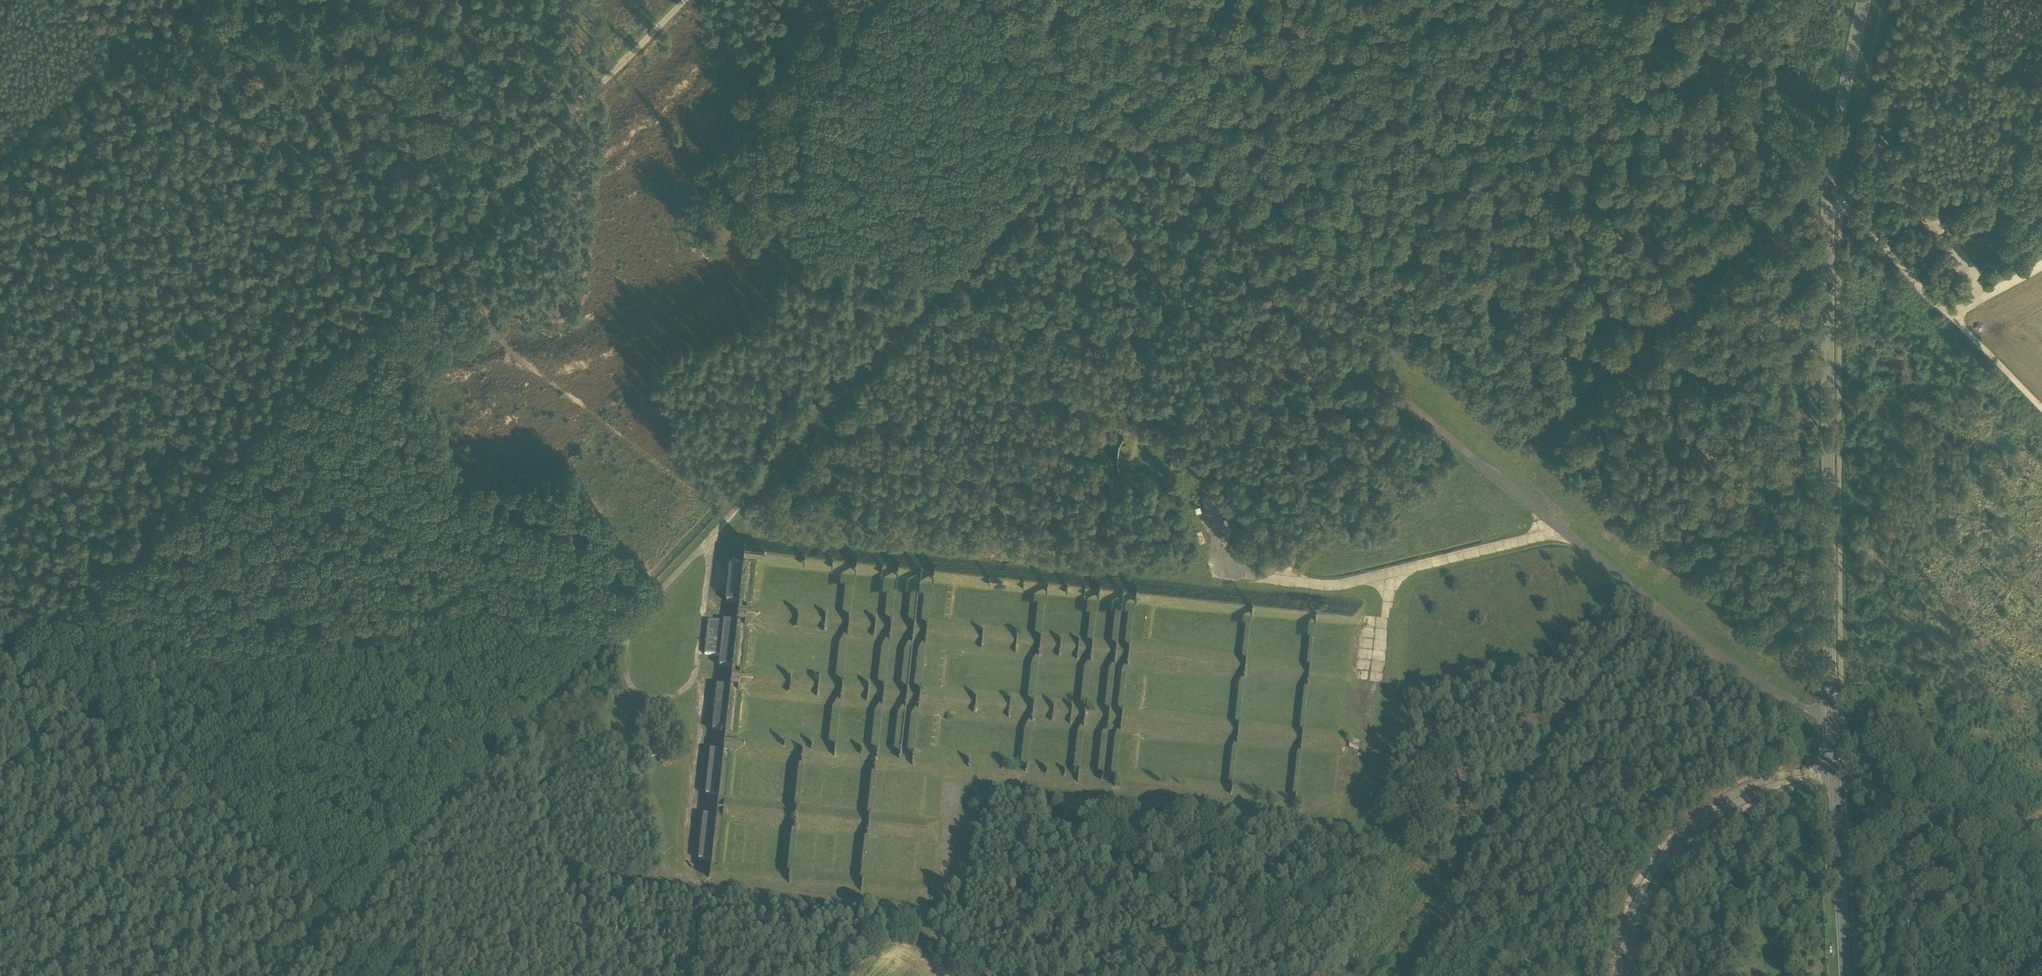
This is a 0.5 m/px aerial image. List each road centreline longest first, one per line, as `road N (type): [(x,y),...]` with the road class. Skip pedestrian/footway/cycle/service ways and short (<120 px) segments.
road 1 (track): [(644,586),(1121,92)]
road 2 (track): [(393,289),(12,666)]
road 3 (primary): [(1830,700),(1827,192)]
road 4 (track): [(393,289),(407,403),(448,467),(466,486),(508,502),(589,520),(644,586)]
road 5 (track): [(338,909),(12,666)]
road 6 (track): [(413,269),(714,510)]
road 7 (track): [(683,0),(413,269)]
road 8 (track): [(130,42),(413,269)]
road 9 (unclassified): [(1827,192),(1948,315),(2041,261)]
road 10 (primary): [(1830,700),(1845,975)]
road 11 (track): [(1815,173),(1644,0)]
road 12 (primary): [(1827,192),(1864,0)]
road 13 (track): [(0,153),(130,42)]
road 14 (track): [(1121,92),(1004,0)]
road 15 (track): [(1948,315),(2041,410)]
road 16 (track): [(861,975),(893,937),(954,975)]

